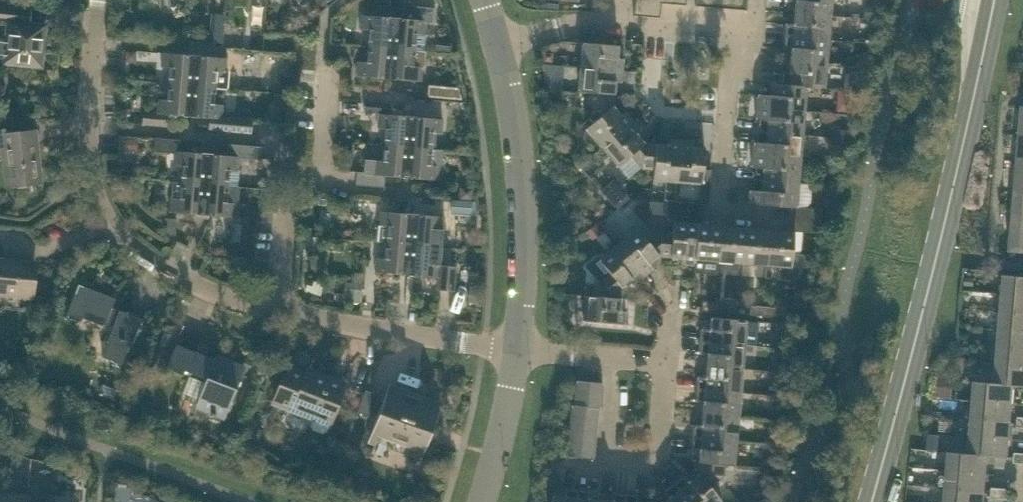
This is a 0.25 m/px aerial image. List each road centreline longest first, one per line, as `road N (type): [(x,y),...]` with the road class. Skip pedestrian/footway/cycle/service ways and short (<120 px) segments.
road 1 (tertiary): [(871,501),(995,0)]
road 2 (residential): [(280,311),(192,285),(132,248),(106,219),(92,183),(87,127),(99,0)]
road 3 (unclassified): [(514,350),(520,156),(498,47)]
road 4 (residential): [(788,217),(720,211),(732,30)]
road 5 (residential): [(514,350),(280,311)]
road 6 (unclassified): [(486,501),(506,443),(514,350)]
road 7 (residential): [(609,463),(652,461),(661,448),(669,362)]
road 8 (residential): [(299,187),(322,188),(331,70)]
road 9 (residential): [(498,47),(595,20),(624,22)]
road 10 (residential): [(280,311),(284,232),(299,187)]

